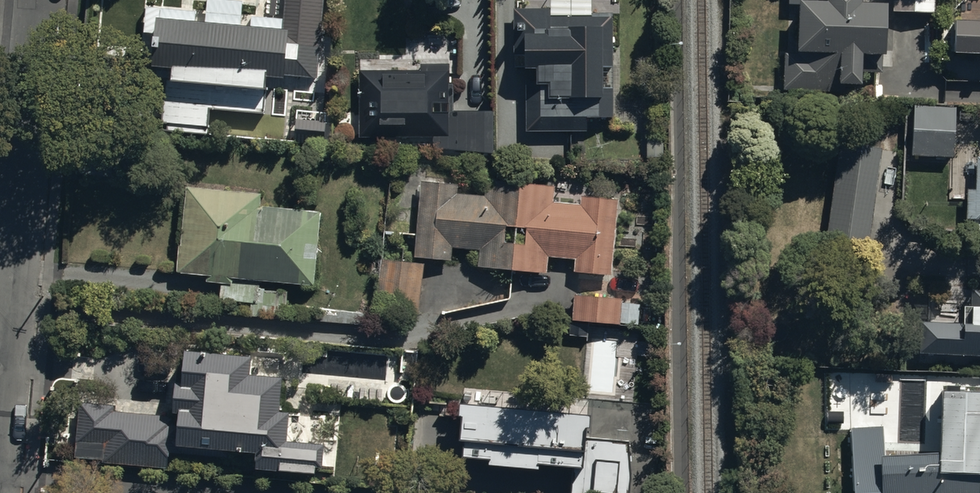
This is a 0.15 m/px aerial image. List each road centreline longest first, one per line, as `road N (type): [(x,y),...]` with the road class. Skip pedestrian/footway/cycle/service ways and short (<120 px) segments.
road 1 (residential): [(27,0),(0,296)]

